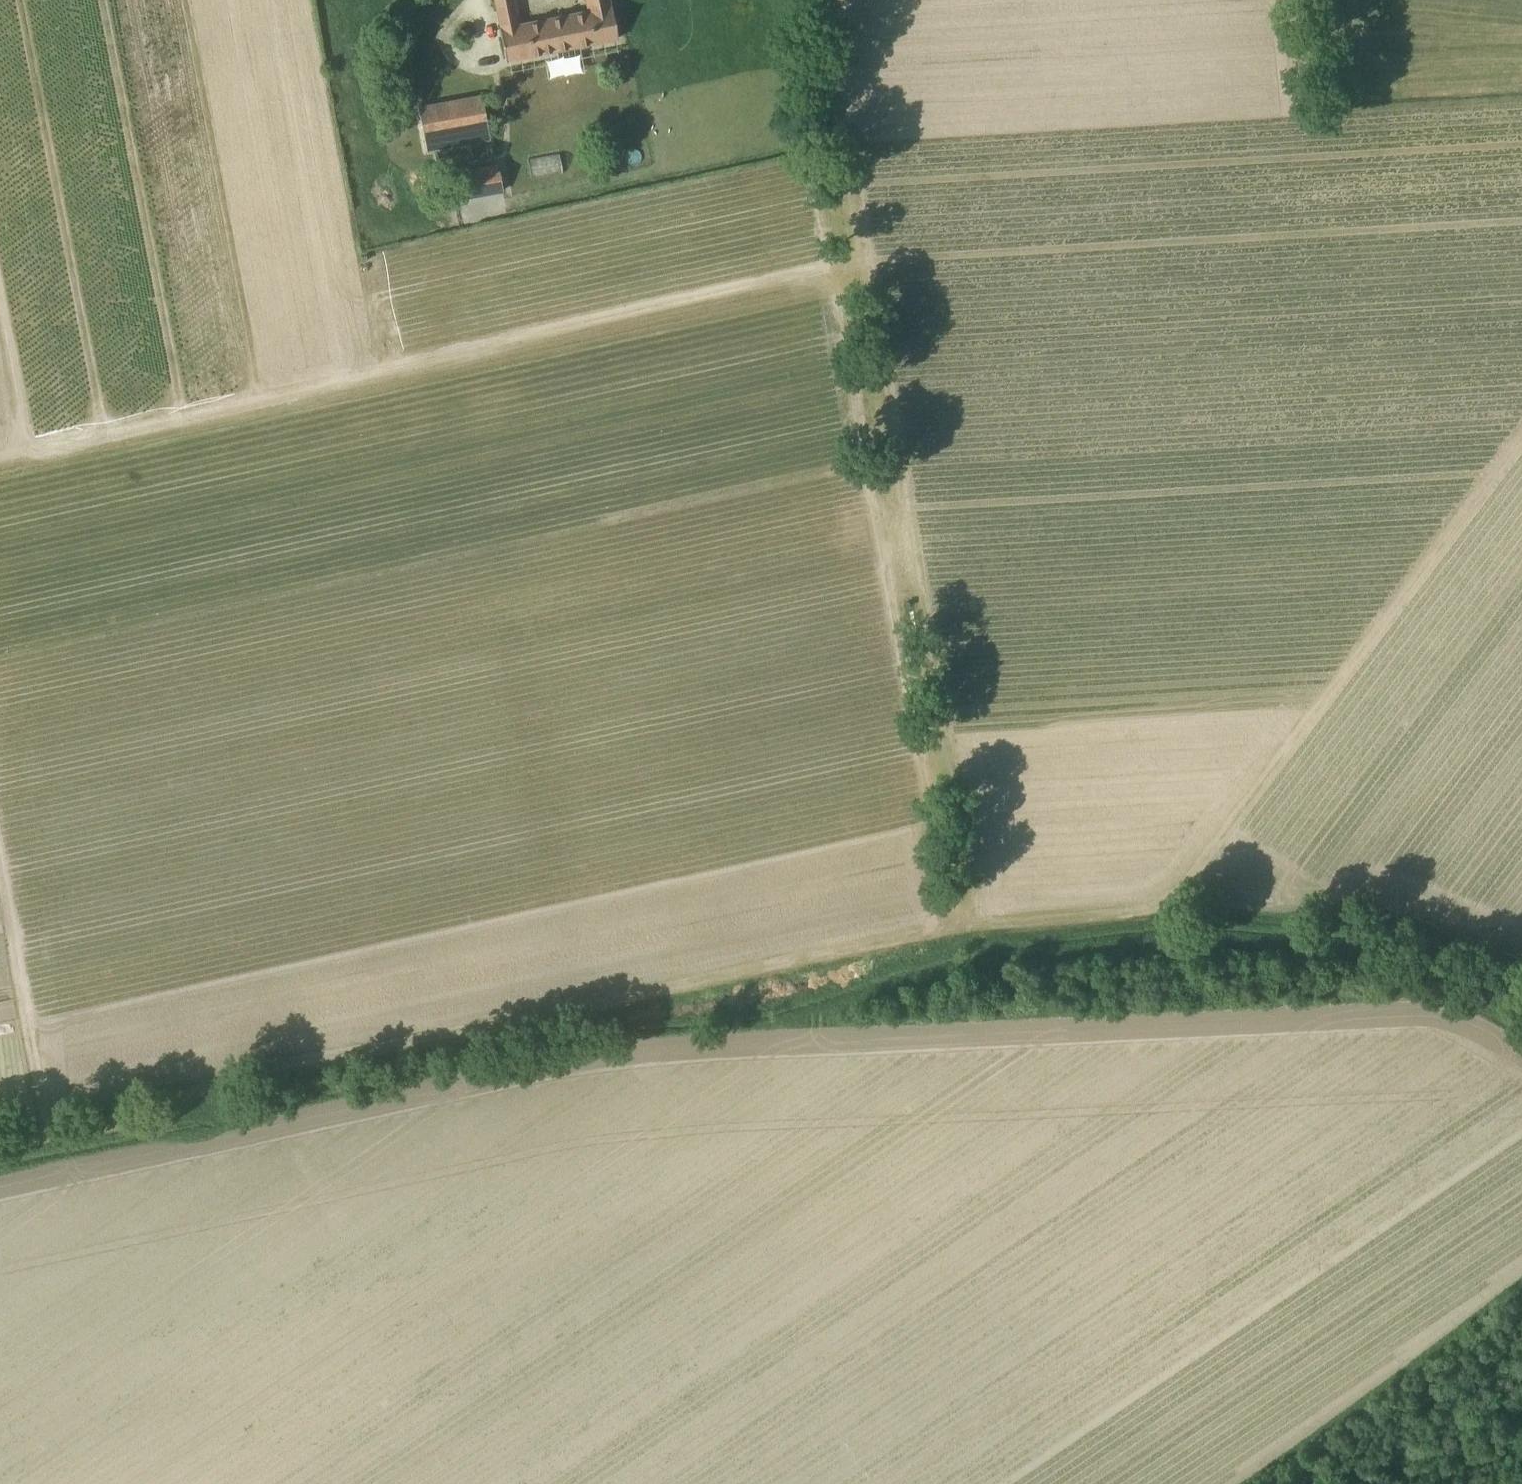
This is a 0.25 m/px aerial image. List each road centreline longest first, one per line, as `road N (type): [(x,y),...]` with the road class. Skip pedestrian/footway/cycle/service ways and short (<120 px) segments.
road 1 (track): [(1521,432),(1169,909)]

